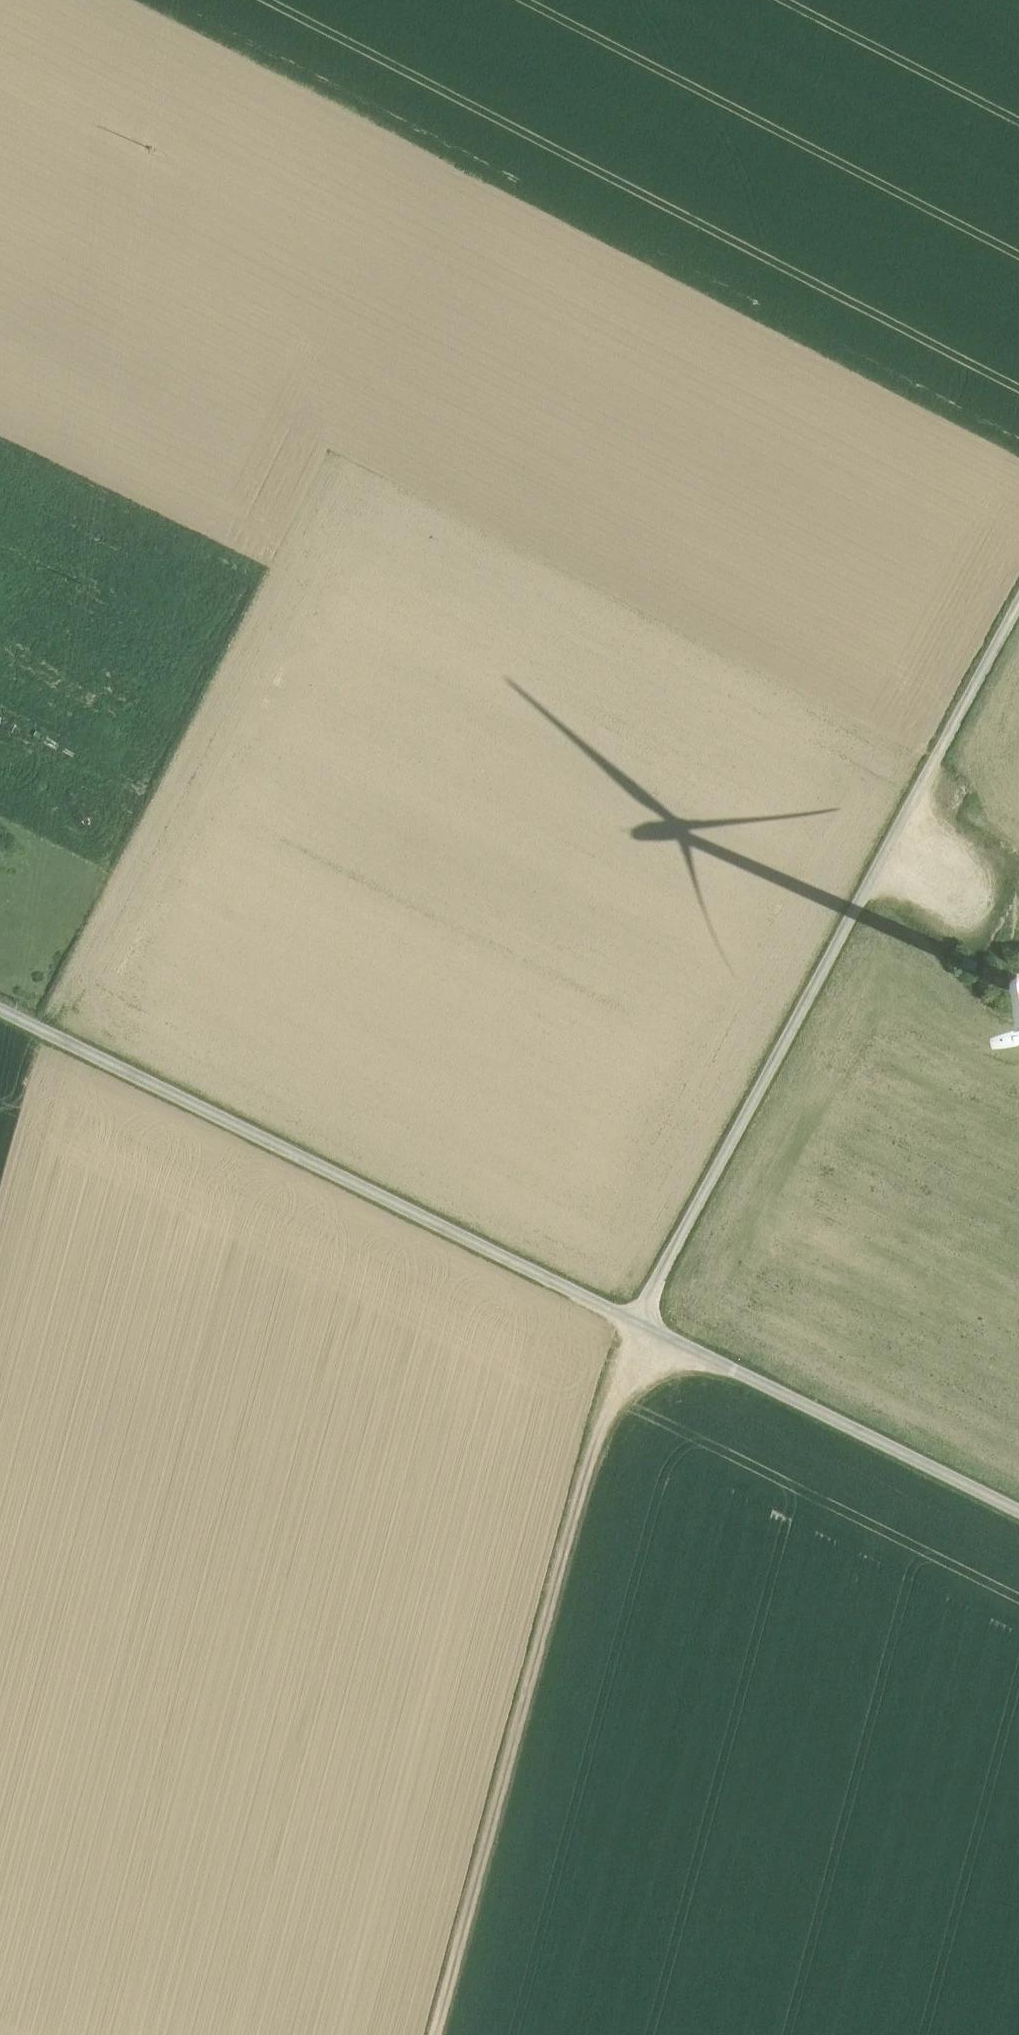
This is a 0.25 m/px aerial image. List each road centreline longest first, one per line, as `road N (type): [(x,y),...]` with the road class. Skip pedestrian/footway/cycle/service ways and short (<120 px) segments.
road 1 (unclassified): [(636,1319),(1018,610)]
road 2 (unclassified): [(636,1319),(0,1004)]
road 3 (unclassified): [(1018,1513),(636,1319)]

